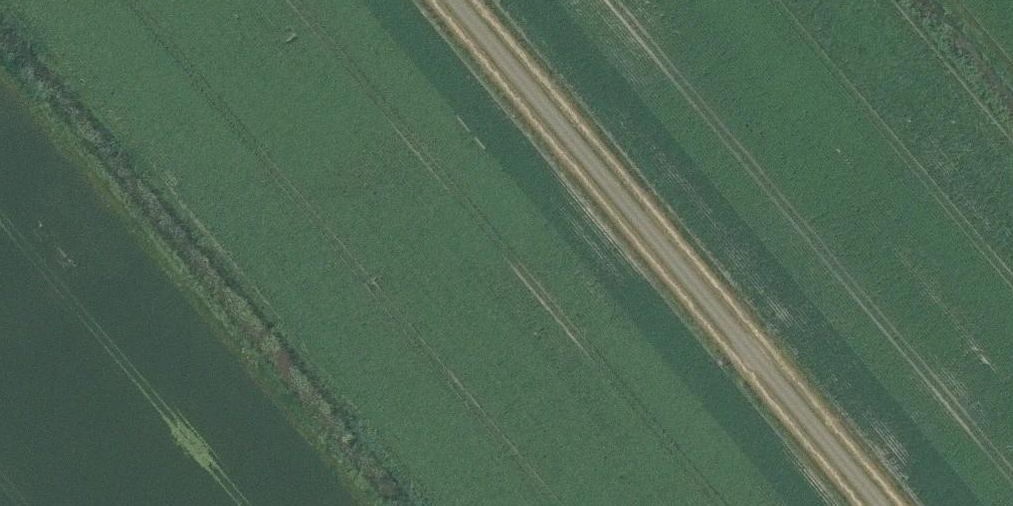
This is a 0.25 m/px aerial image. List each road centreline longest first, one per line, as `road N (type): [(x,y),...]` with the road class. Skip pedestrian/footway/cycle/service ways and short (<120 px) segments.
road 1 (unclassified): [(881,505),(455,0)]

